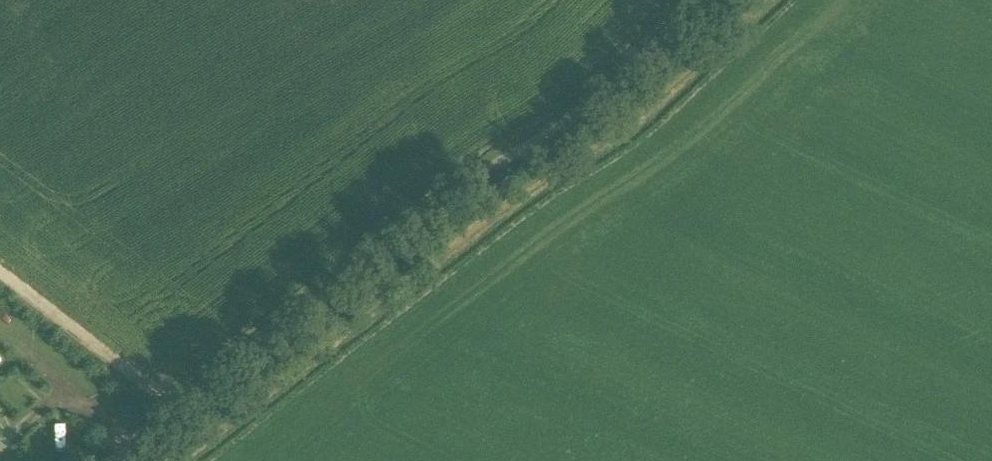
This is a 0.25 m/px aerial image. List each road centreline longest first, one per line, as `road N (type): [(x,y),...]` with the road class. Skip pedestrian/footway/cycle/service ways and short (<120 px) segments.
road 1 (unclassified): [(113,460),(376,249),(466,183),(528,156),(711,0)]

